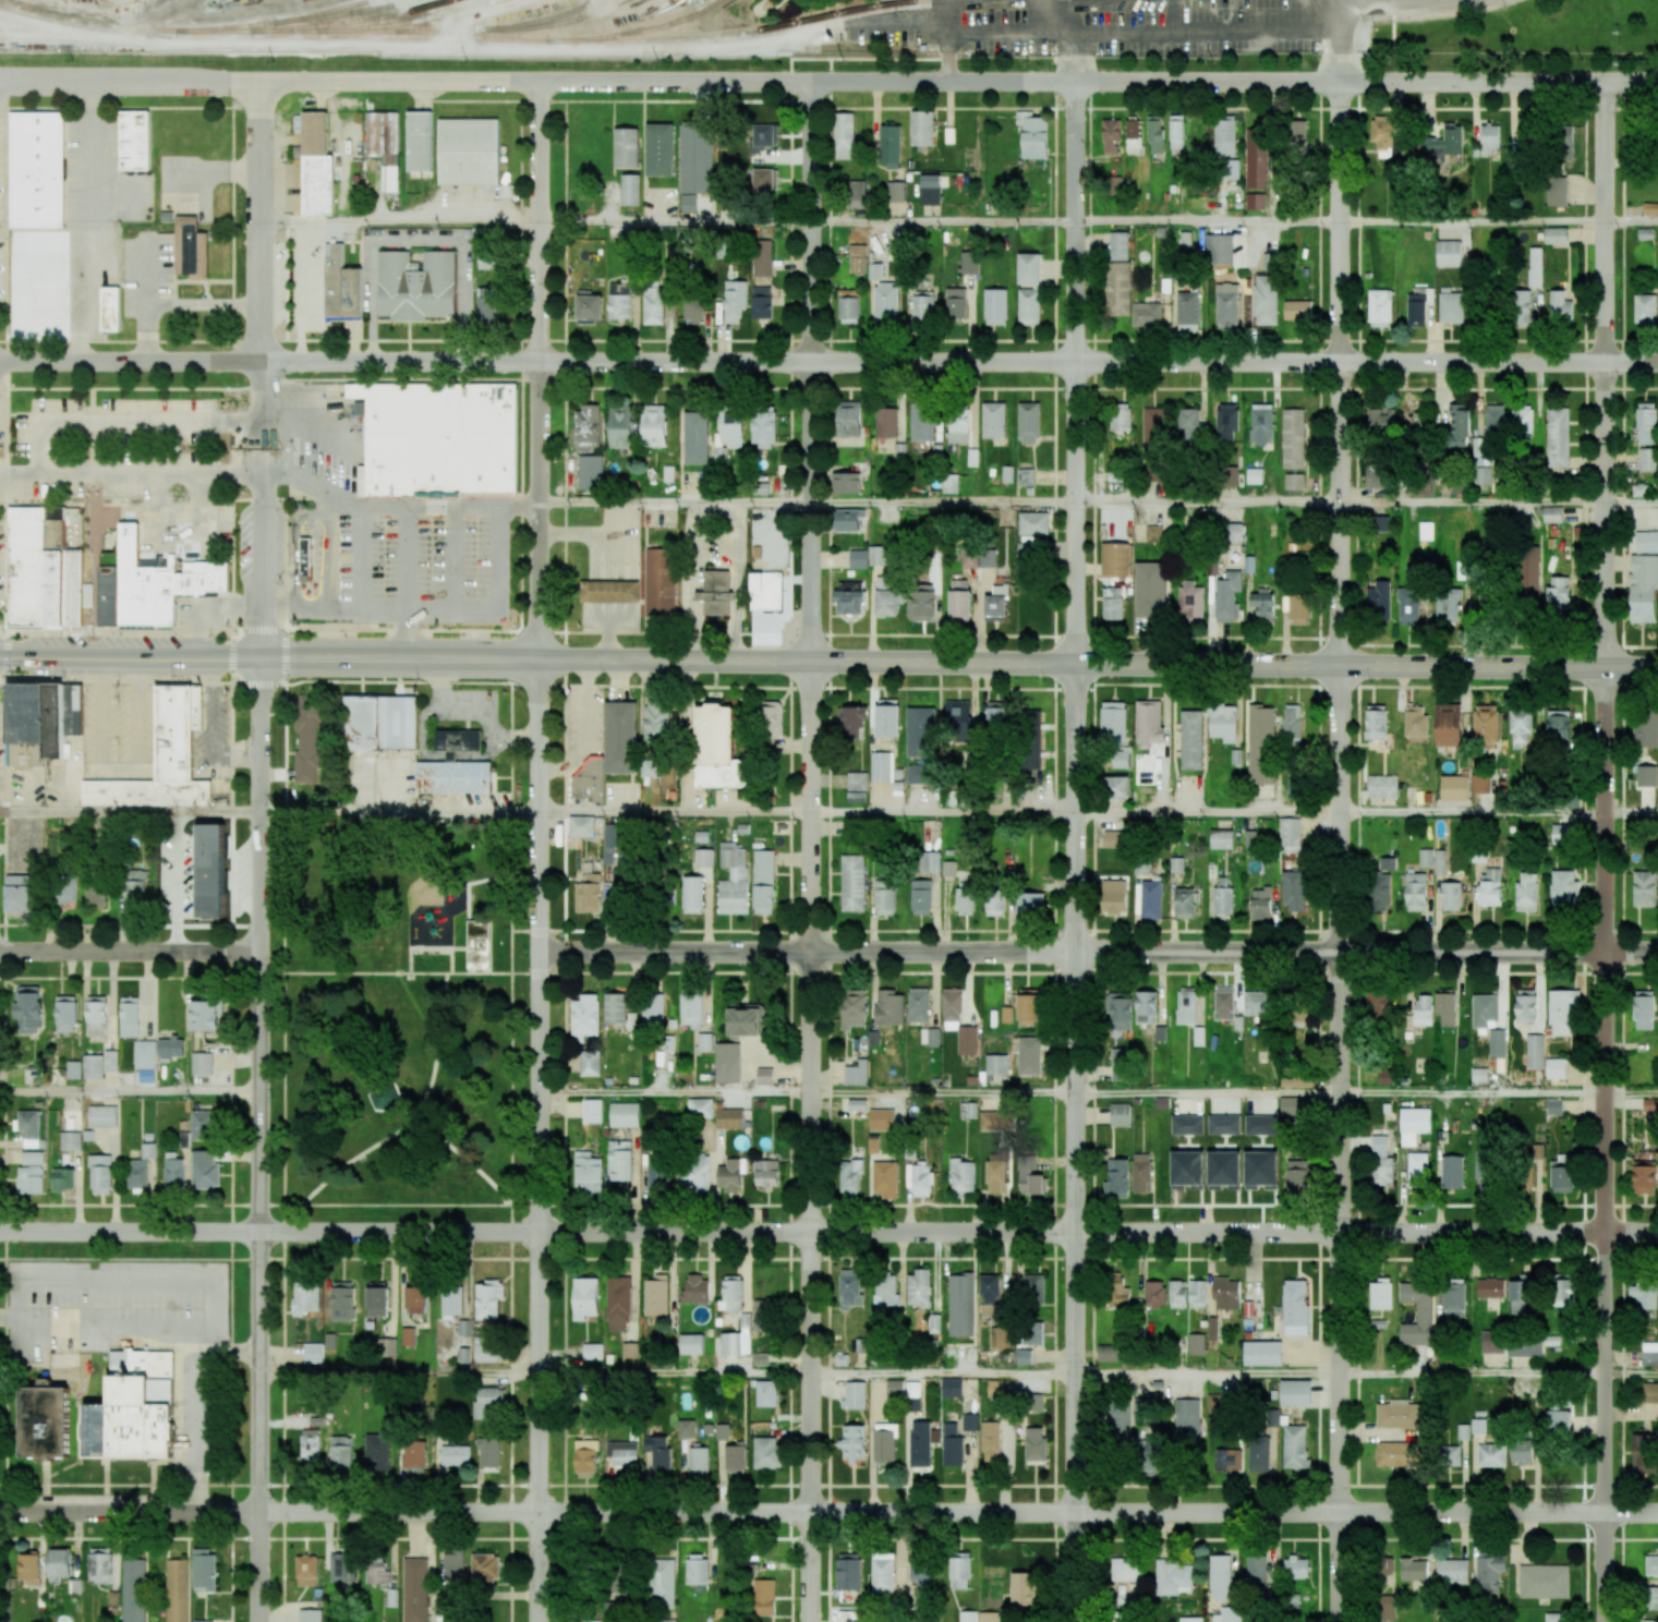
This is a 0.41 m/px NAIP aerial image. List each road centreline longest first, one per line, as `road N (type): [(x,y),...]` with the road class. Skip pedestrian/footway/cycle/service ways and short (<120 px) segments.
road 1 (residential): [(0,80),(1657,82)]
road 2 (residential): [(0,362),(1657,363)]
road 3 (residential): [(0,1233),(1657,1233)]
road 4 (residential): [(261,1513),(1657,1513)]
road 5 (secondary): [(1657,670),(452,659)]
road 6 (residential): [(540,953),(1657,953)]
road 7 (residential): [(261,1621),(261,657)]
road 8 (residential): [(540,1621),(541,659)]
road 9 (residential): [(811,1621),(812,663)]
road 10 (tertiary): [(1076,1621),(1076,664)]
road 11 (residential): [(1340,1621),(1341,667)]
road 12 (residential): [(1605,1621),(1605,669)]
road 13 (residential): [(1605,669),(1605,82)]
road 14 (residential): [(1341,667),(1341,81)]
road 15 (residential): [(1076,664),(1075,82)]
road 16 (residential): [(812,663),(811,82)]
road 17 (residential): [(541,659),(541,81)]
road 18 (residential): [(262,471),(261,83)]
road 19 (residential): [(0,953),(261,953)]
road 20 (secondary): [(261,657),(0,657)]
road 21 (residential): [(0,1513),(261,1513)]
road 22 (secondary): [(452,659),(261,657)]
road 23 (residential): [(261,657),(262,493)]

